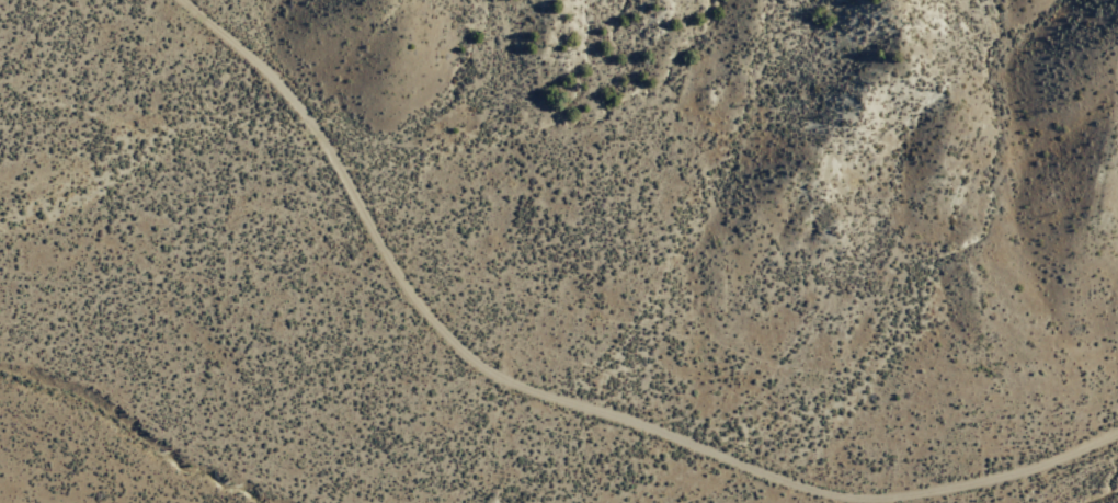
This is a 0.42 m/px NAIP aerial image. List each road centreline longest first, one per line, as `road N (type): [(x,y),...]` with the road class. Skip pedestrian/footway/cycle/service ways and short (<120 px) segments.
road 1 (track): [(793,502),(478,381),(420,318),(301,128),(167,0)]
road 2 (track): [(1117,459),(1065,485),(996,502)]

